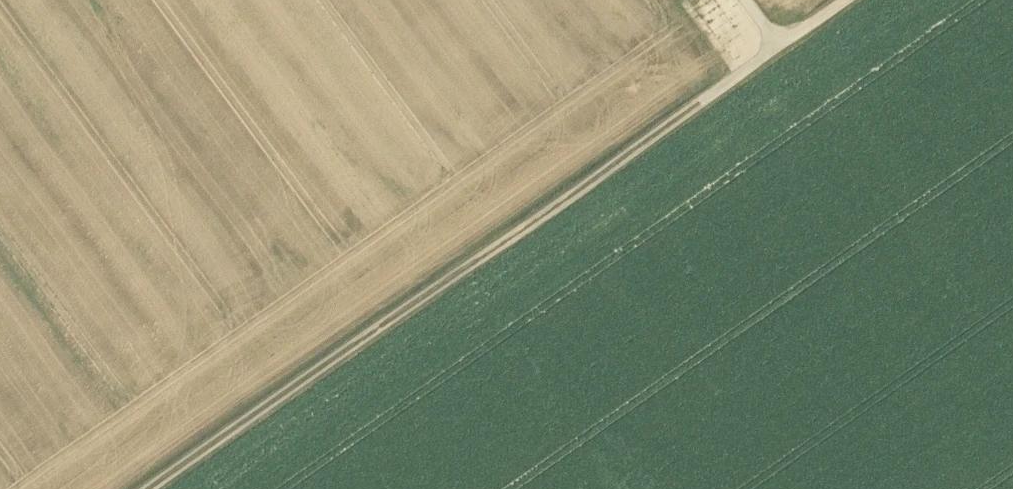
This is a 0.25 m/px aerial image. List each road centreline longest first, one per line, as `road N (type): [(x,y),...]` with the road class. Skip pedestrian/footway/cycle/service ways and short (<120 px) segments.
road 1 (track): [(153,488),(783,47)]

